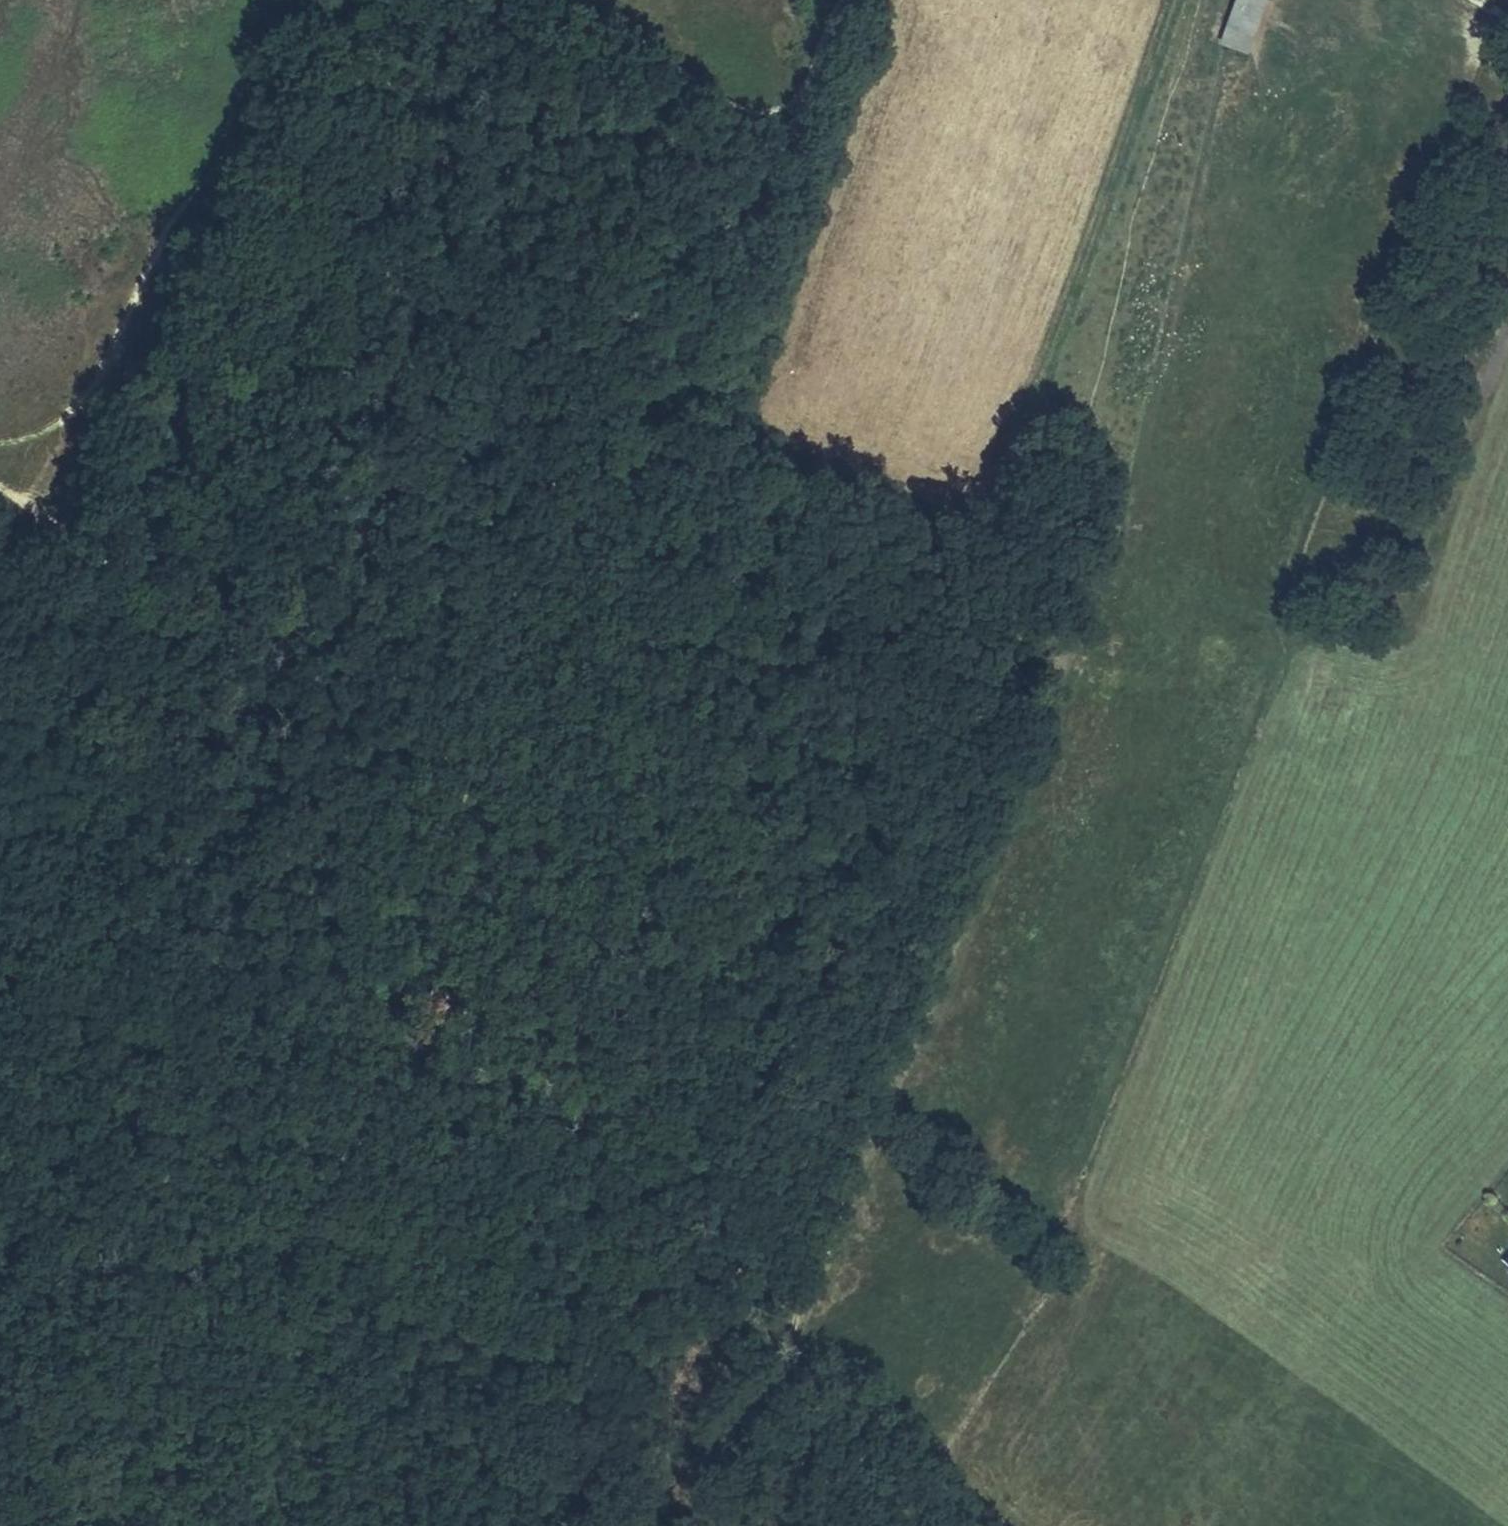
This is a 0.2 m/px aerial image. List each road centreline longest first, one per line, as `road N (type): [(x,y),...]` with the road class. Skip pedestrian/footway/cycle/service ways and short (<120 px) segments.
road 1 (track): [(1507,323),(1397,638)]
road 2 (track): [(783,131),(849,0)]

